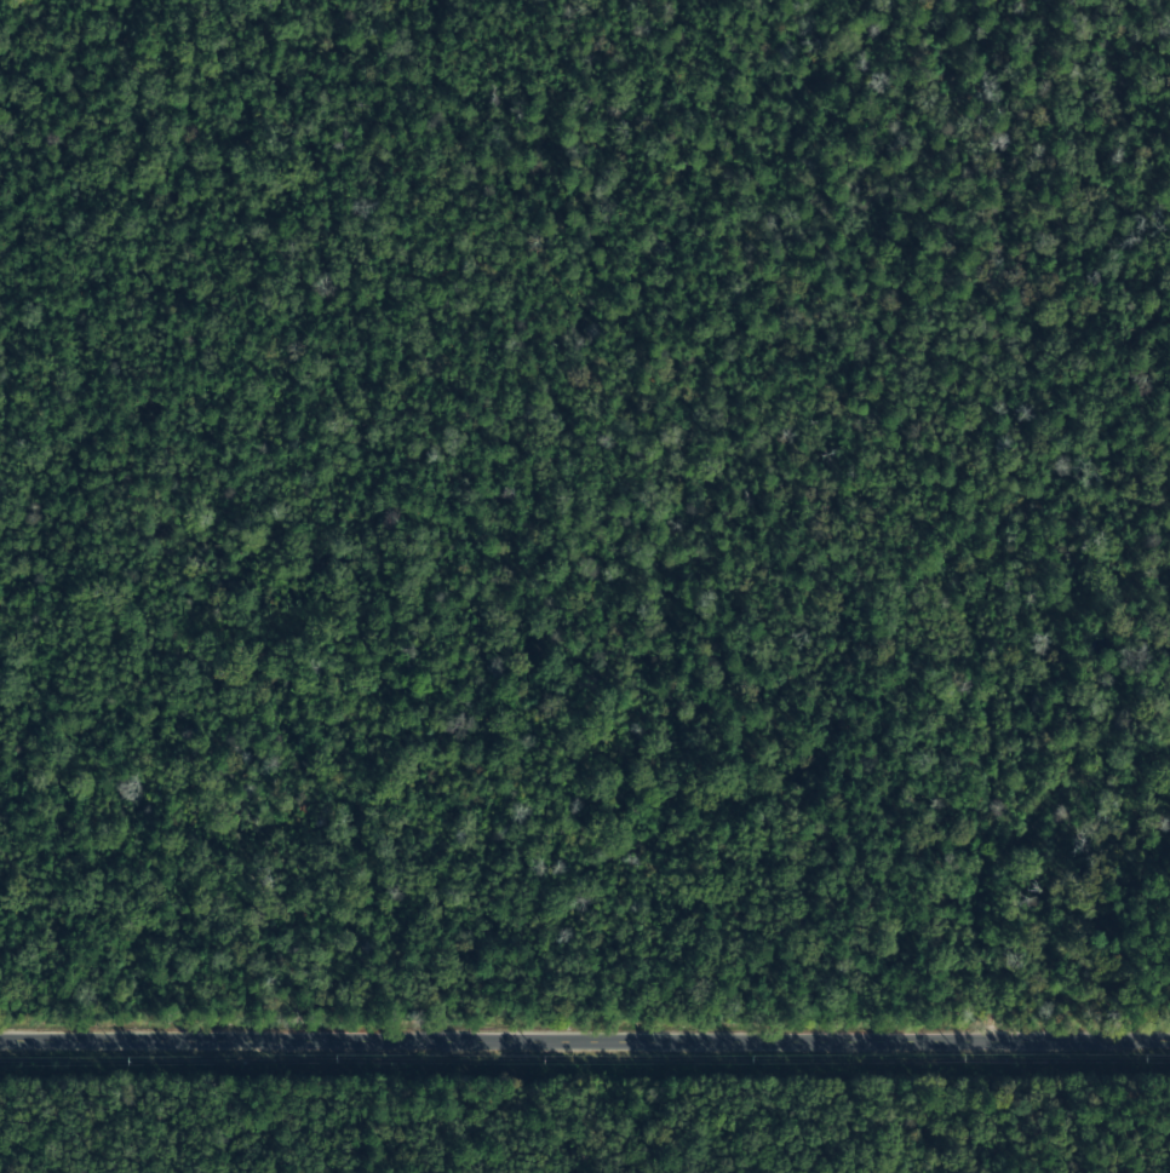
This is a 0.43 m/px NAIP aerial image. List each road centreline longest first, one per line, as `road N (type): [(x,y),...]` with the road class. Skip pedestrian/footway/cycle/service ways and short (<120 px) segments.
road 1 (residential): [(0,1041),(1169,1038)]

